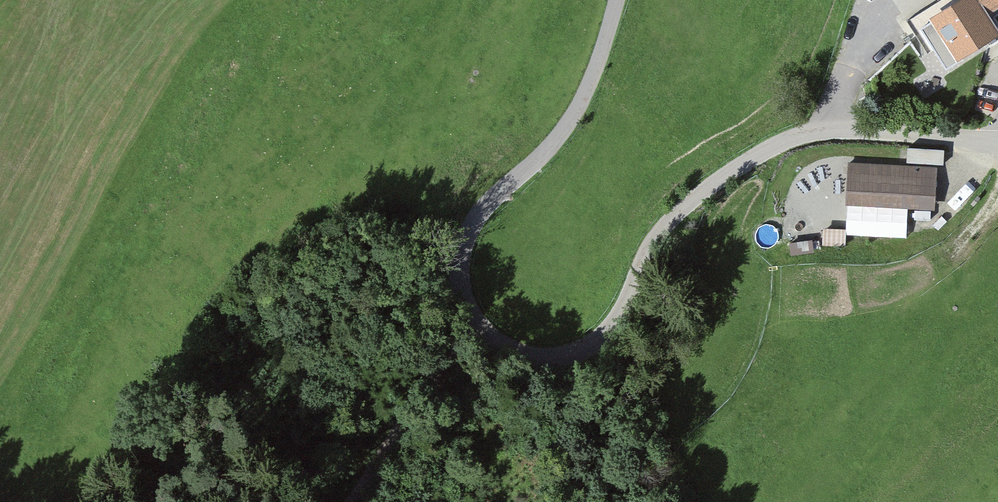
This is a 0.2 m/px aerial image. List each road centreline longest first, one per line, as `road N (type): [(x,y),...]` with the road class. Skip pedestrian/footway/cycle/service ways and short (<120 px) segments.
road 1 (residential): [(997,143),(841,126),(767,148),(685,204),(655,237),(604,334),(565,355),(519,355),(484,335),(462,302),(467,231),(579,112),(617,0)]
road 2 (track): [(368,501),(462,302)]

